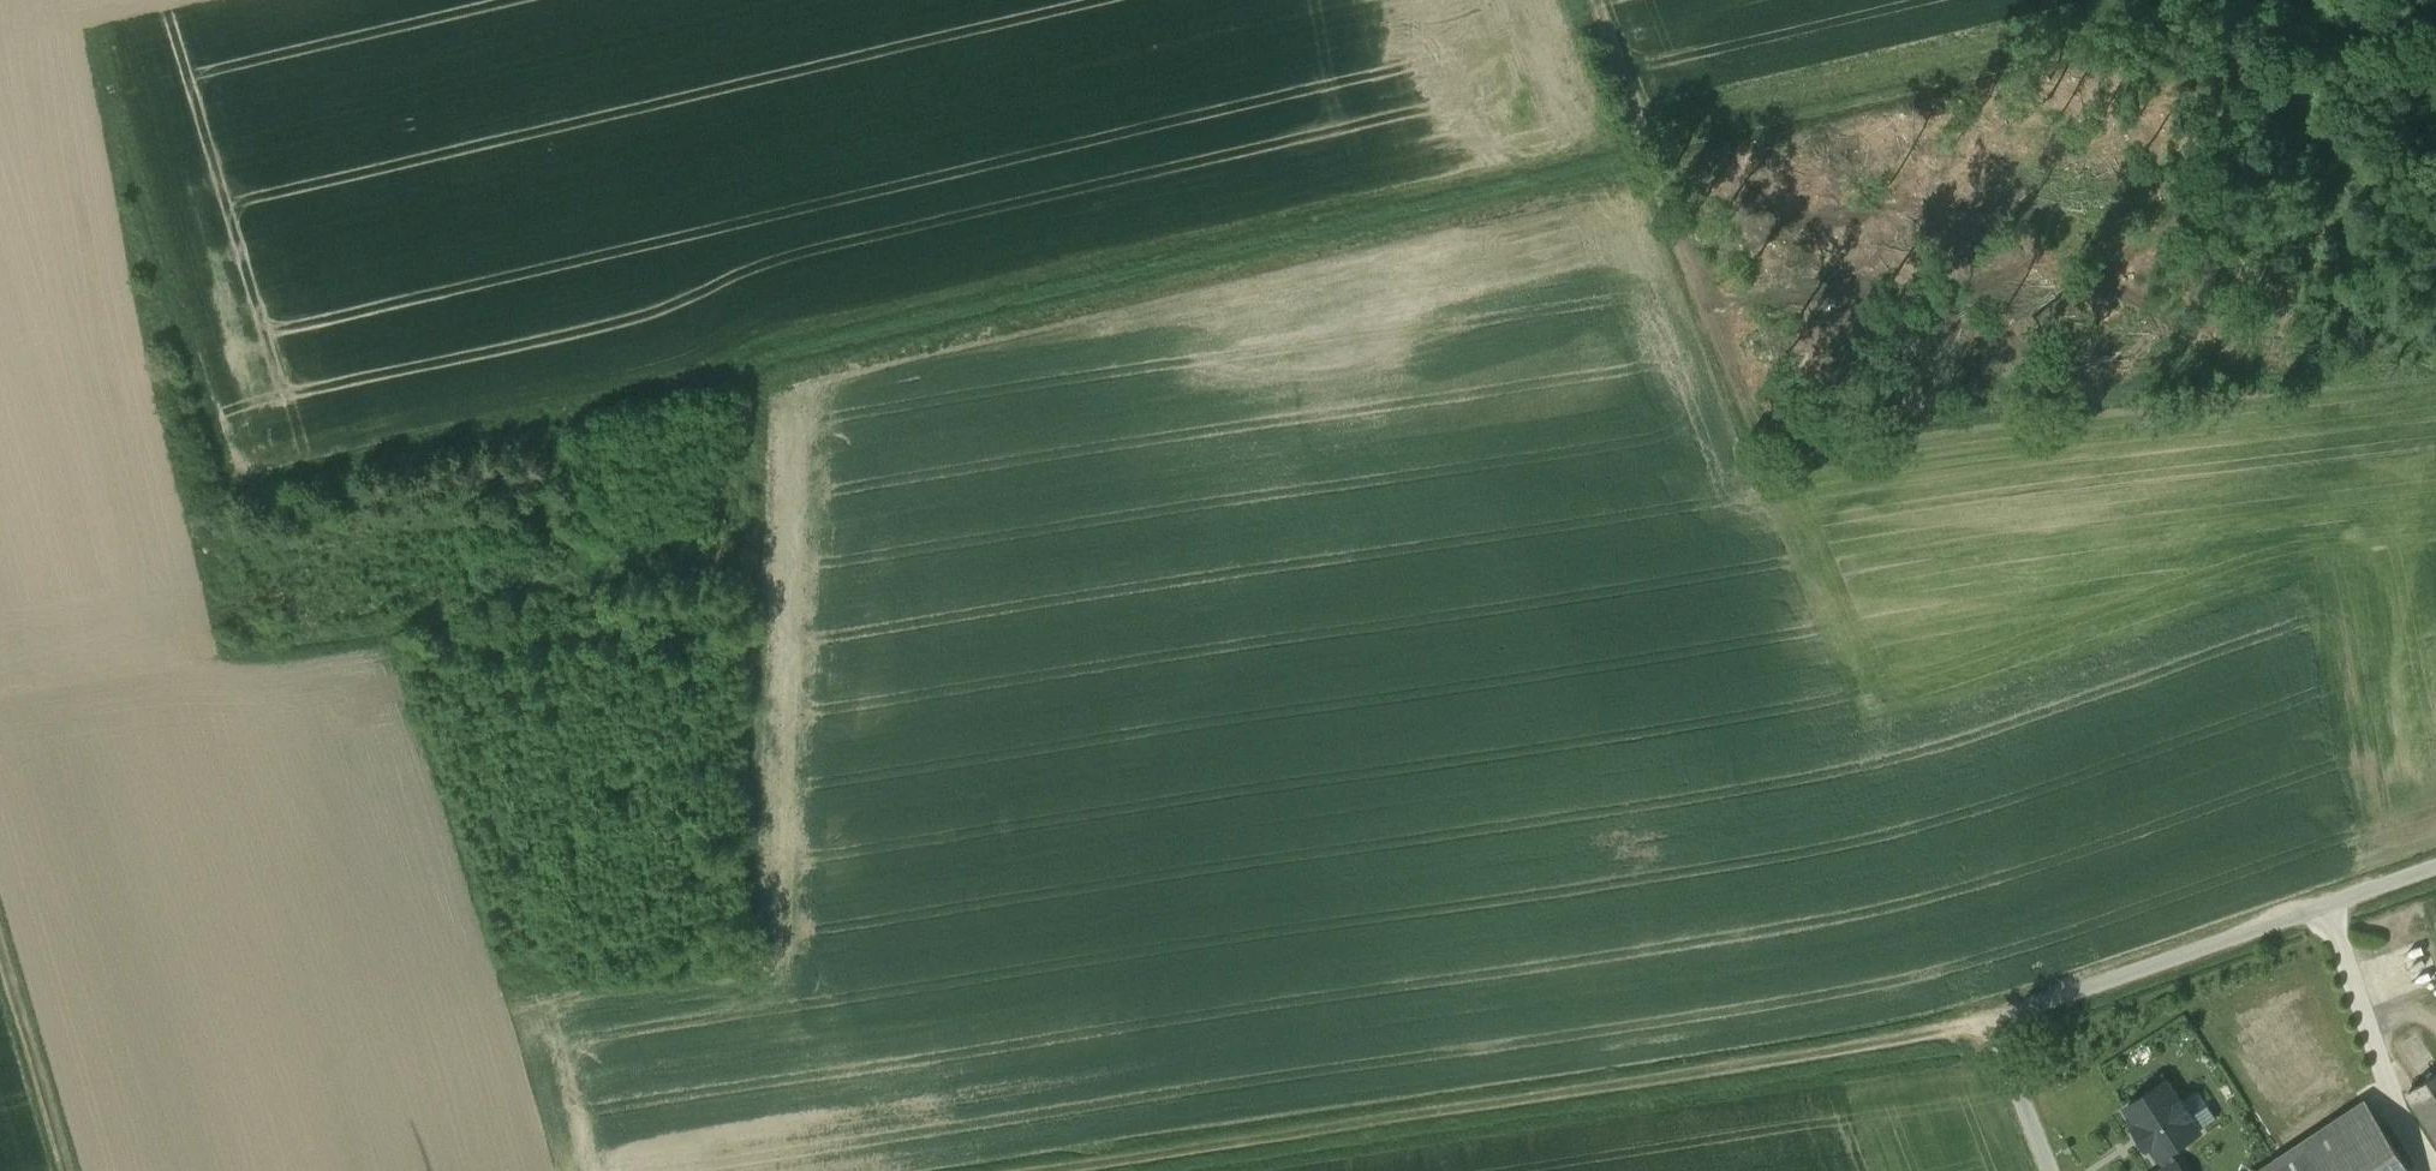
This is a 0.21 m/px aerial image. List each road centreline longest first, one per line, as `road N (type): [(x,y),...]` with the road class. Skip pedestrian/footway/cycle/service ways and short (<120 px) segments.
road 1 (track): [(1984,1016),(1012,1170)]
road 2 (unclassified): [(2435,865),(1984,1016),(2043,1170)]
road 3 (track): [(61,1170),(0,967)]
road 4 (track): [(1637,136),(1587,0)]

